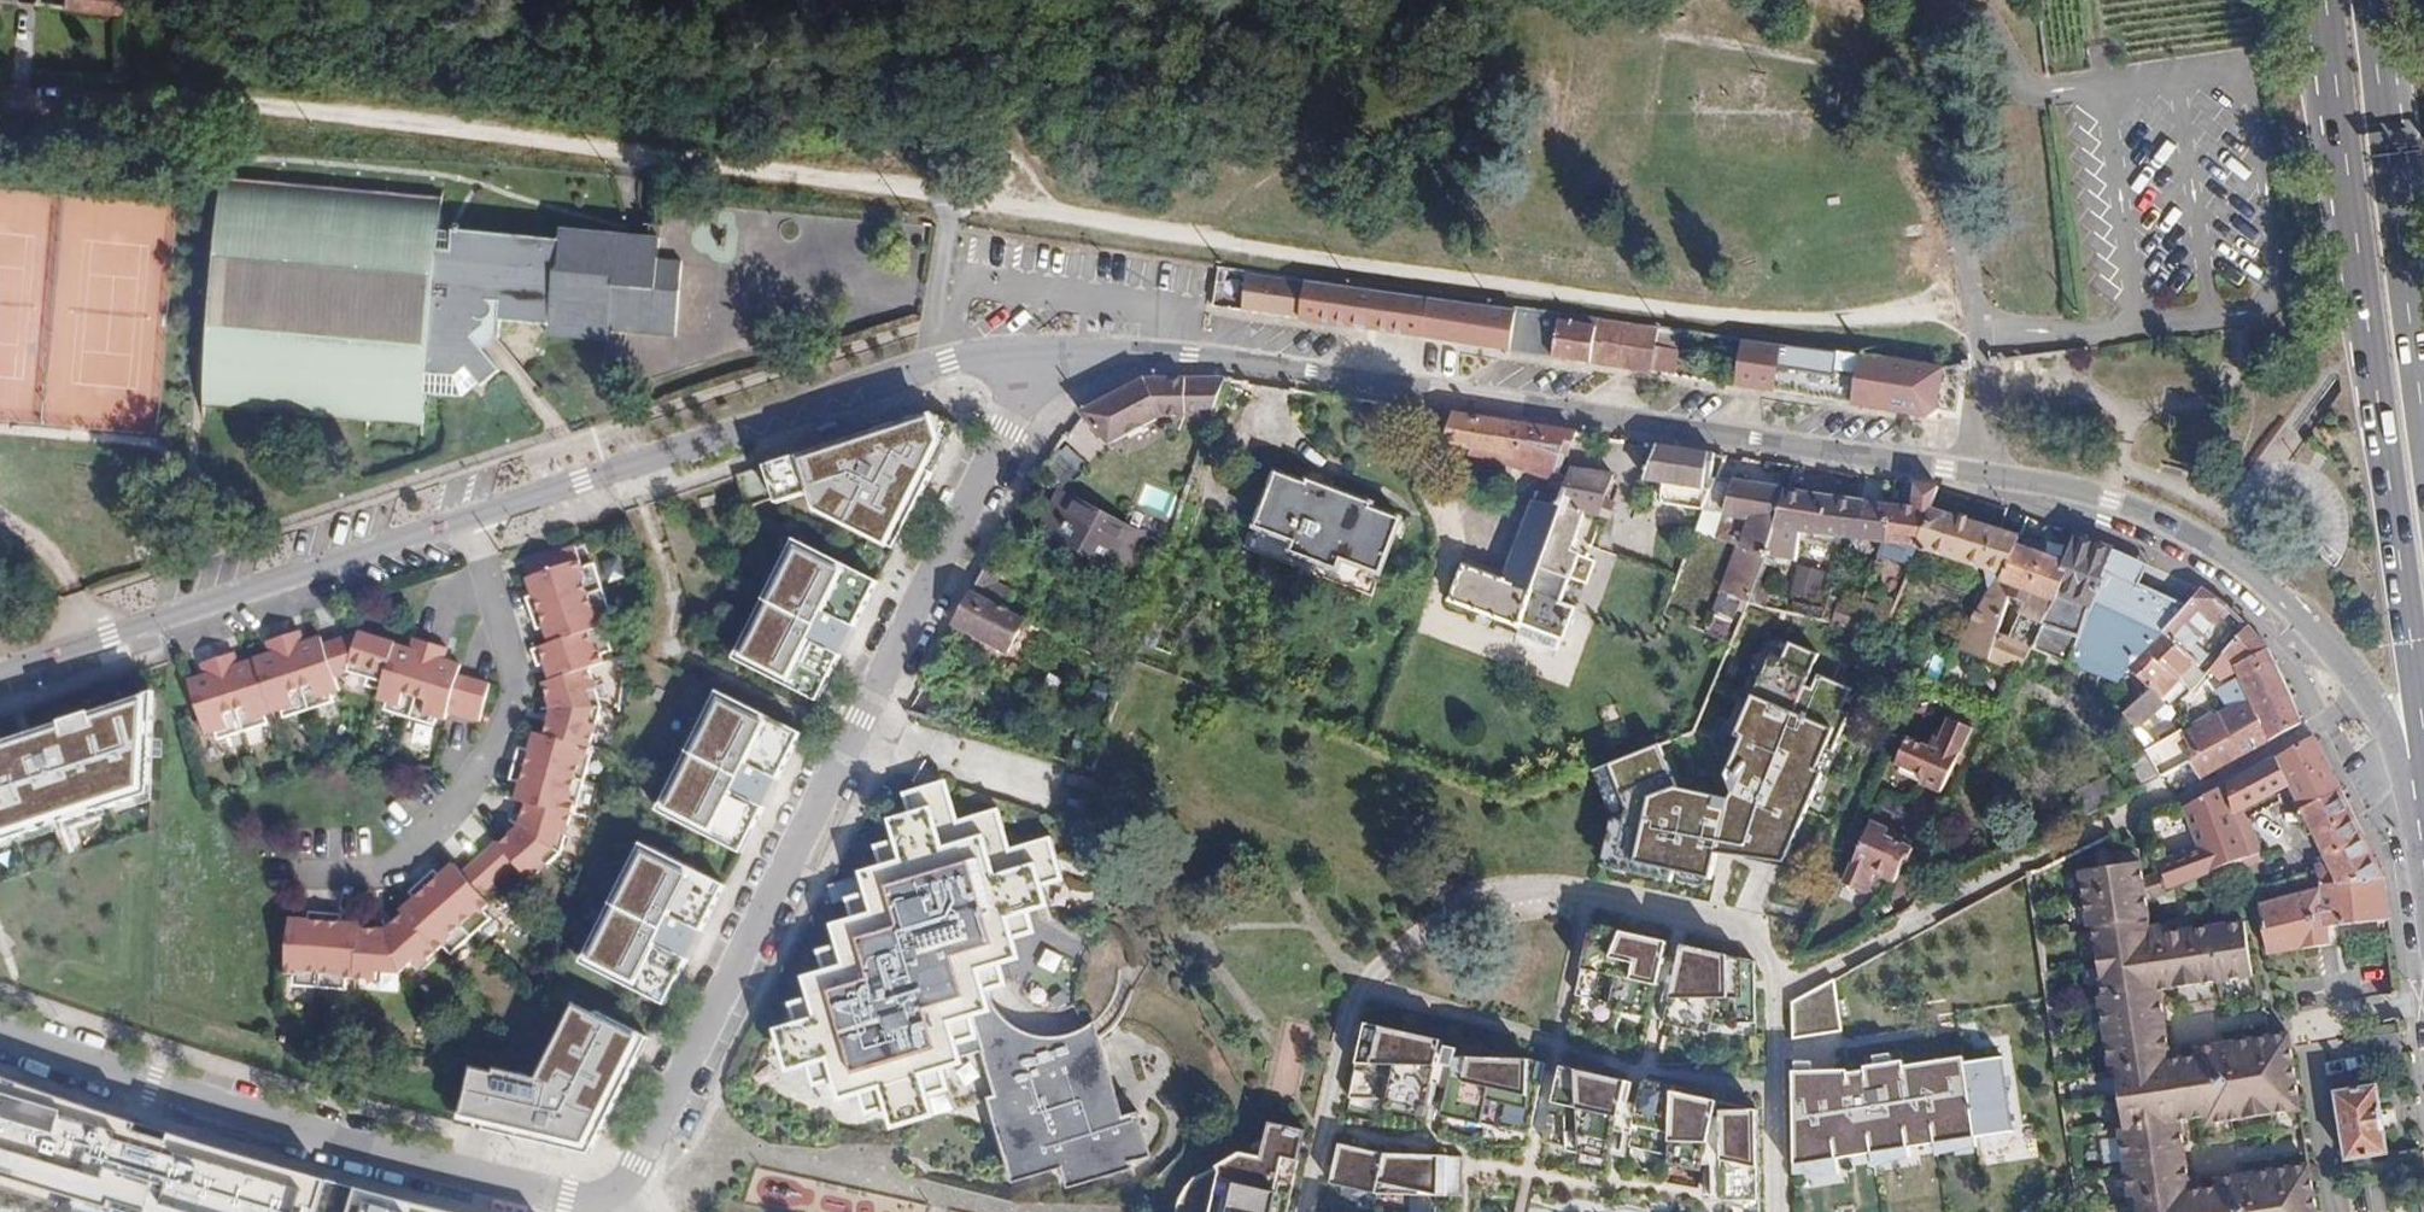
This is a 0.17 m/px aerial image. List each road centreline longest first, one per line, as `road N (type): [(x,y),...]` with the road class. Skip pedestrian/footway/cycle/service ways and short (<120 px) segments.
road 1 (track): [(1979,328),(1947,313),(1787,320),(1557,297),(952,195),(217,98),(0,103)]
road 2 (tertiary): [(0,674),(926,368),(1050,349)]
road 3 (residential): [(601,1207),(637,1164),(1050,349)]
road 4 (tertiary): [(1050,349),(1191,355),(1970,474)]
road 5 (primary): [(2316,0),(2412,640),(2417,798)]
road 6 (residential): [(0,1030),(278,1127),(601,1207)]
road 7 (tertiary): [(1970,474),(2110,502),(2182,530),(2242,568),(2372,699),(2417,798)]
road 8 (primary): [(2423,369),(2385,0)]
road 9 (unclassified): [(1979,328),(1970,474)]

